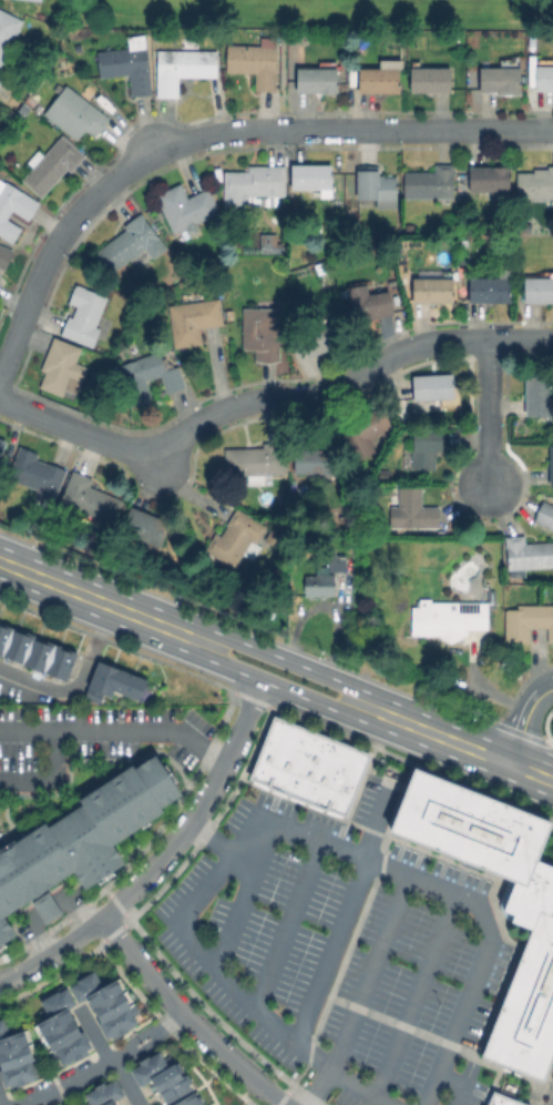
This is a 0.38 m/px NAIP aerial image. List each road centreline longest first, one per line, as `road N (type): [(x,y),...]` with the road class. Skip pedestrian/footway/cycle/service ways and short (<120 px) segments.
road 1 (residential): [(0,369),(58,236),(124,175),(181,144),(266,129),(552,129)]
road 2 (residential): [(0,399),(114,448),(155,453),(213,416),(338,389),(404,351),(457,339),(552,339)]
road 3 (residential): [(259,681),(206,799),(154,868),(80,937),(0,983)]
road 4 (residential): [(286,1104),(182,1012),(103,920)]
road 5 (secondary): [(191,639),(0,563)]
road 6 (secondary): [(350,701),(336,680),(223,636),(191,639)]
road 7 (secondary): [(191,639),(213,662),(322,707),(350,701)]
road 8 (secondary): [(504,763),(350,701)]
road 9 (residential): [(489,338),(491,487)]

